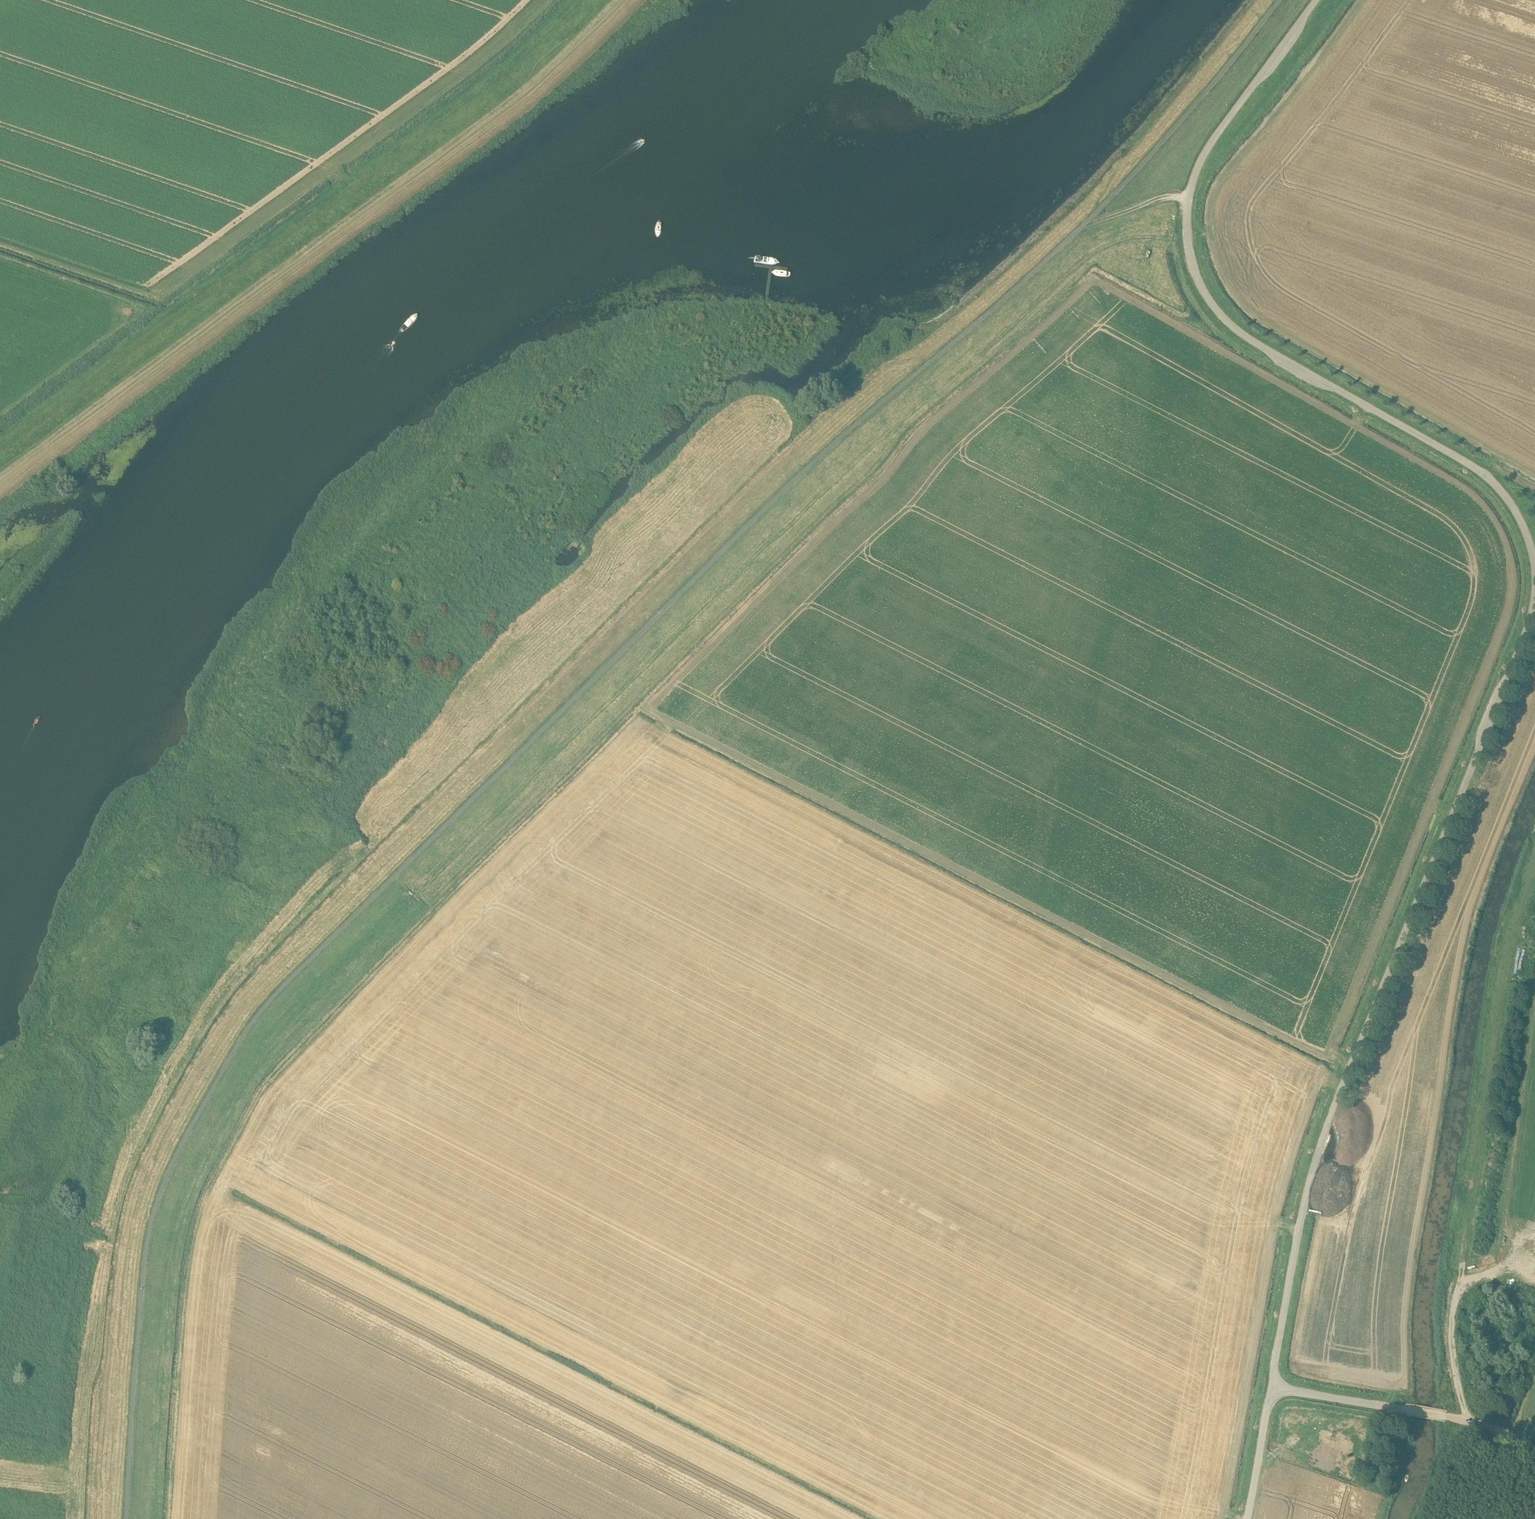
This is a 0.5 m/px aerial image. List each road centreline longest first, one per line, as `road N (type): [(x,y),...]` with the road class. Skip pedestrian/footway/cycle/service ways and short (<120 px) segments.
road 1 (unclassified): [(1272,1392),(1304,1206),(1335,1108),(1534,590)]
road 2 (unclassified): [(1534,557),(1516,510),(1478,468),(1236,330),(1197,277),(1188,240),(1190,191),(1317,0)]
road 3 (unclassified): [(1534,1445),(1467,1418),(1272,1392)]
road 4 (unclassified): [(1247,1518),(1272,1392)]

